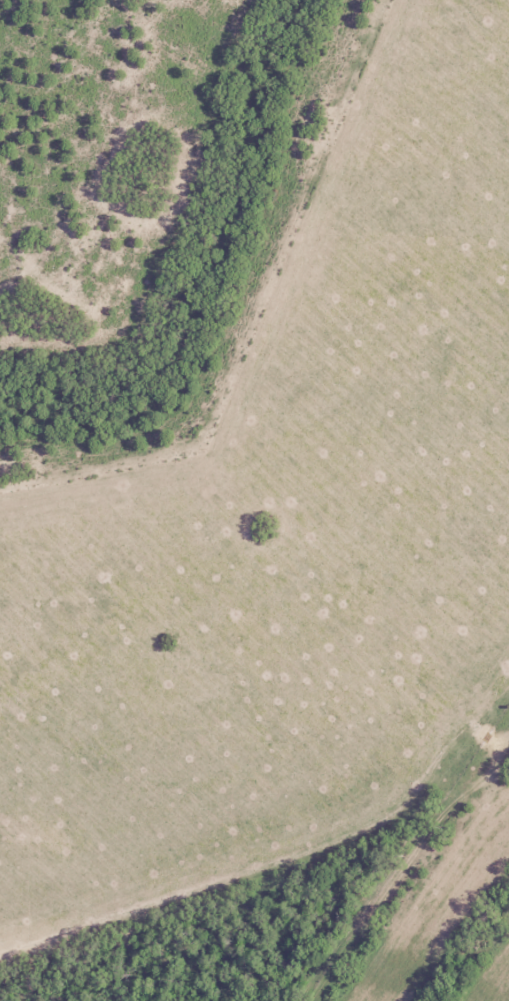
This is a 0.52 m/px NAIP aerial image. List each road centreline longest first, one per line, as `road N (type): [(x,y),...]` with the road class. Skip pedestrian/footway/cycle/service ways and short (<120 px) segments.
road 1 (residential): [(310,1000),(422,823),(508,705)]

